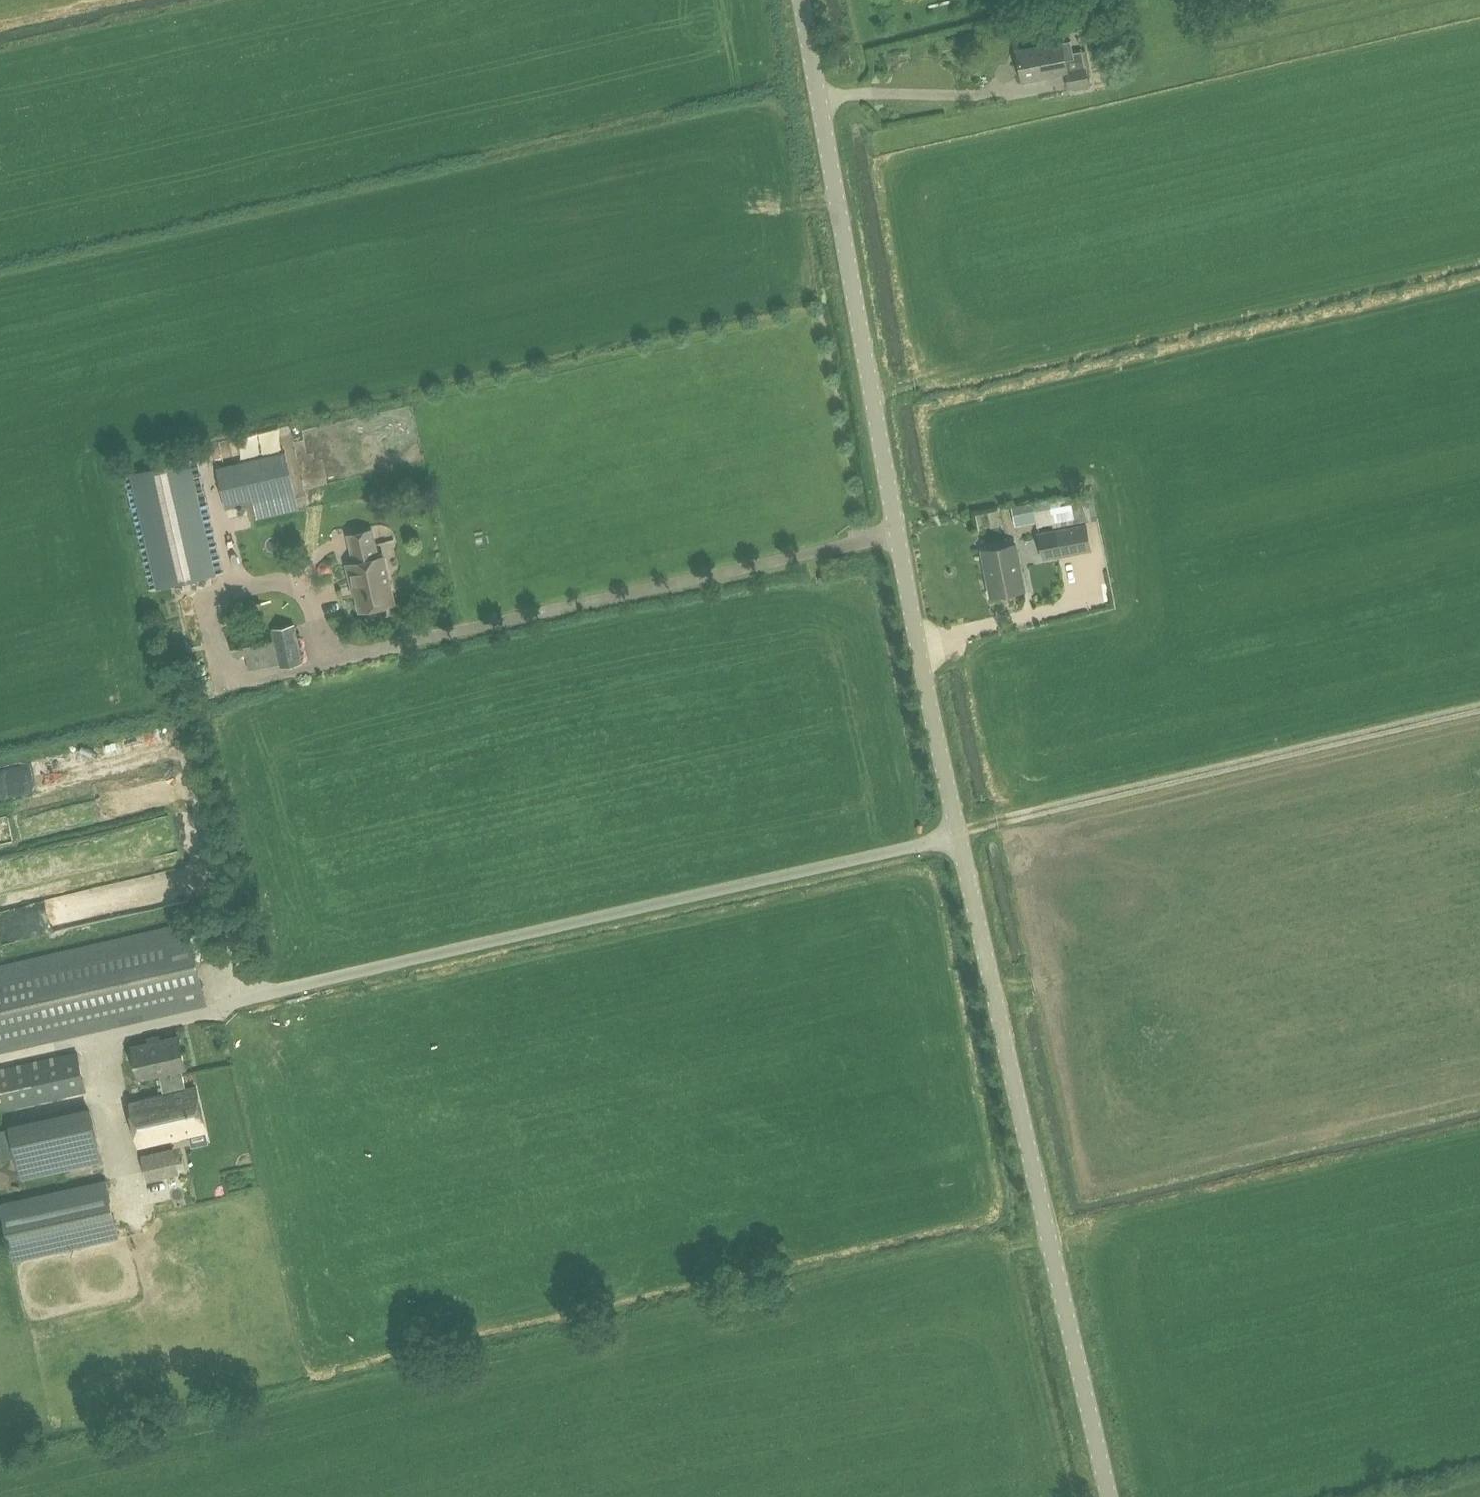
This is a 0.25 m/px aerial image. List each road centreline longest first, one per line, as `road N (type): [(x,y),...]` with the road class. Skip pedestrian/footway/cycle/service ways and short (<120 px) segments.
road 1 (unclassified): [(1112,1496),(958,835),(799,0)]

